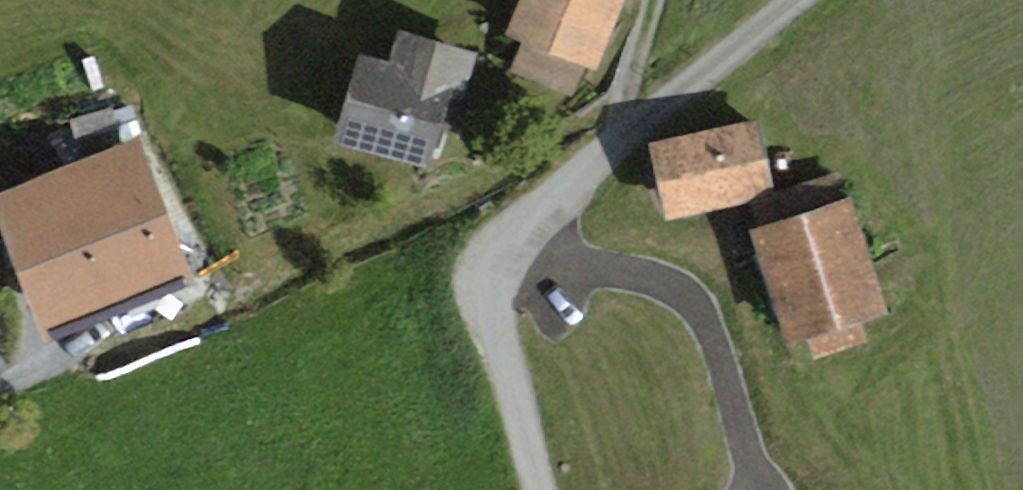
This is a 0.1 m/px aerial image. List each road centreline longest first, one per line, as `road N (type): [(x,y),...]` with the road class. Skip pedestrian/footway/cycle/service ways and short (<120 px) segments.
road 1 (track): [(620,122),(599,117),(234,315),(76,376),(45,367),(0,386)]
road 2 (unclassified): [(800,0),(629,135),(507,245),(495,292),(539,489)]
road 3 (track): [(655,0),(620,122),(629,135)]

